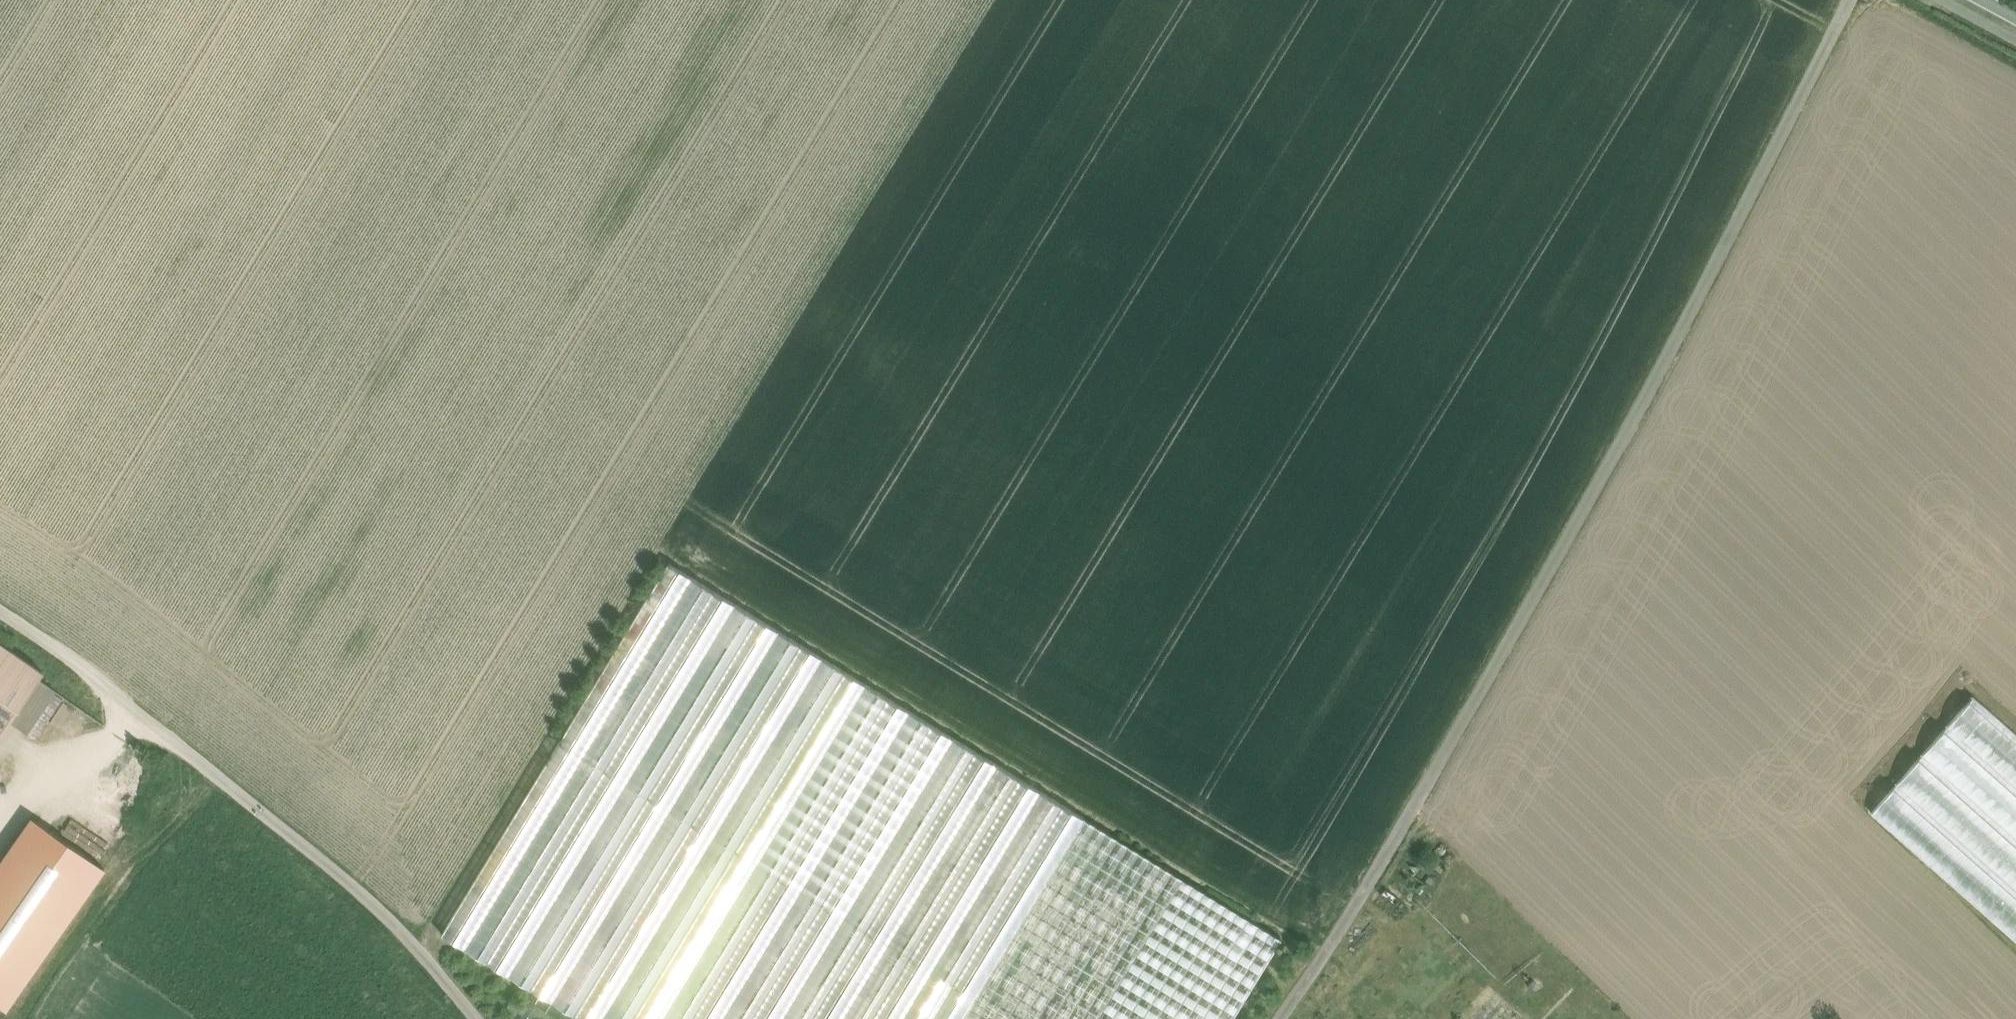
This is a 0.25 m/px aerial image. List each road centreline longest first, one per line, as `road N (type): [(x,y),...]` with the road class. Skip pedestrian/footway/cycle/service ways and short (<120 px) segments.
road 1 (track): [(1851,0),(1390,878),(1290,1018)]
road 2 (unclassified): [(0,613),(59,648),(388,915),(477,1018)]

